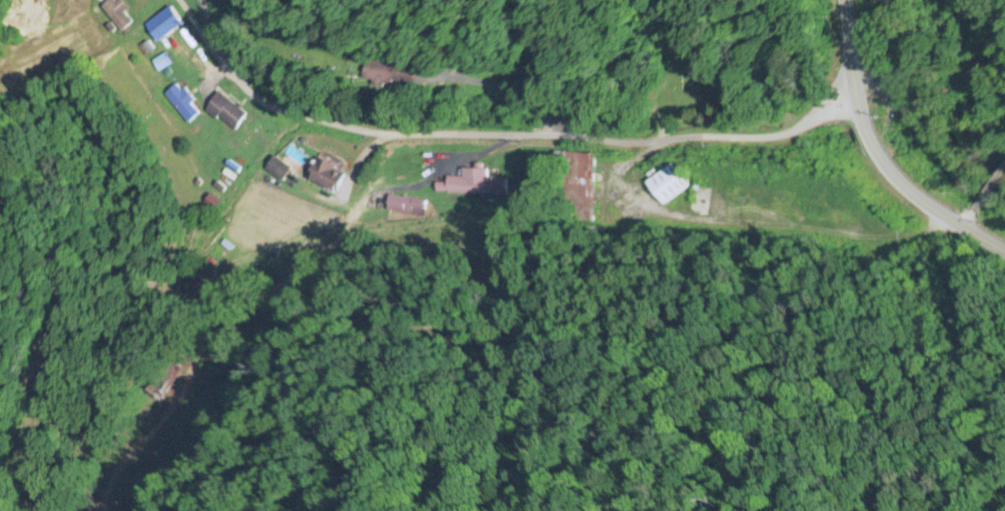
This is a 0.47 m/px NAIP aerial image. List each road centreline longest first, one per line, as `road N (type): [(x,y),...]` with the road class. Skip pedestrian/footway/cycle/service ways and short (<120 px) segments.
road 1 (residential): [(851,55),(807,117),(778,133),(640,142),(372,134),(297,116),(252,92),(179,0)]
road 2 (secondary): [(1004,253),(919,201),(881,160),(861,108),(842,0)]

